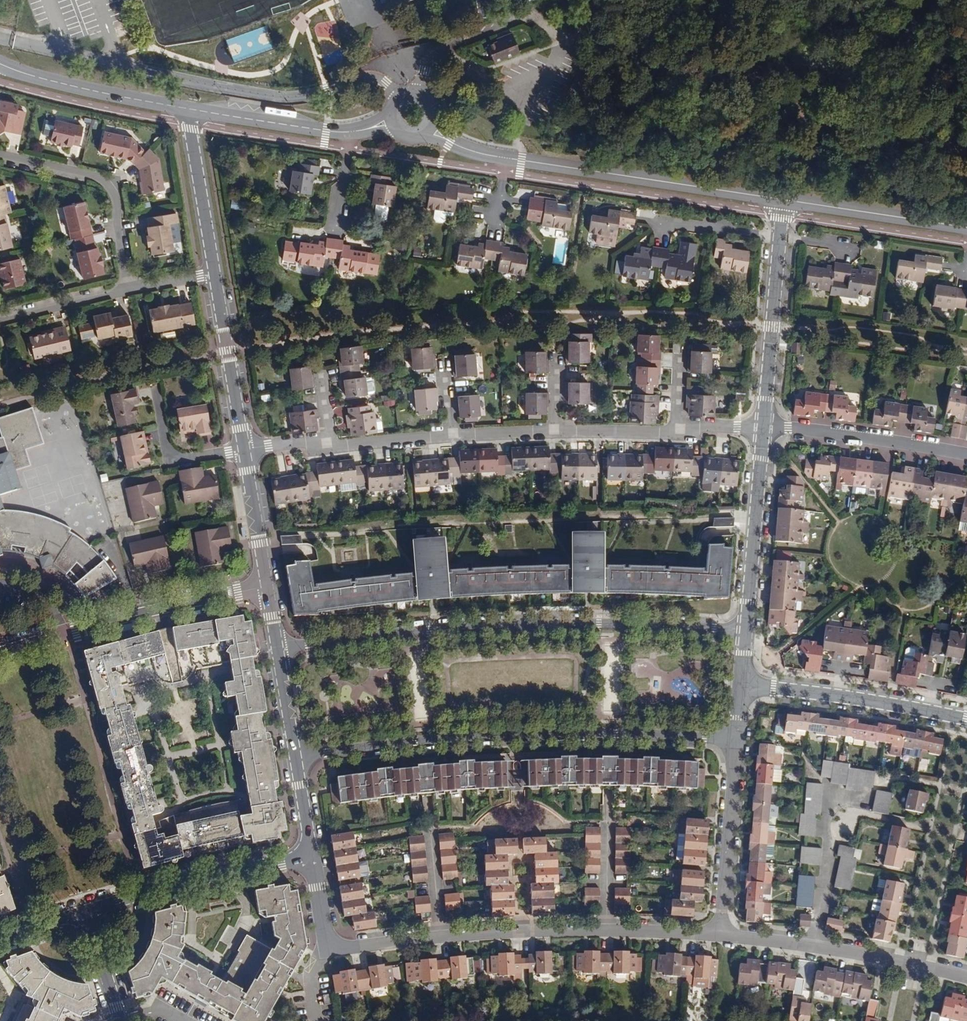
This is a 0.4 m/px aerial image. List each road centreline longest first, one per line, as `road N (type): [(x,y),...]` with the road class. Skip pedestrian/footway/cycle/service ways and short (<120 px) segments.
road 1 (residential): [(744,628),(496,622),(278,649)]
road 2 (residential): [(296,760),(417,743),(733,745)]
road 3 (residential): [(311,857),(326,947),(522,931)]
road 4 (tertiary): [(782,201),(503,158)]
road 5 (residential): [(0,652),(133,611),(266,589)]
road 6 (residential): [(717,932),(816,941),(966,975)]
road 7 (residential): [(82,912),(311,857)]
road 8 (residential): [(966,719),(738,690)]
road 9 (residential): [(762,430),(966,458)]
road 10 (residential): [(744,628),(762,430)]
road 11 (residential): [(522,931),(694,939),(717,932)]
road 12 (residential): [(762,430),(779,236)]
road 13 (tertiary): [(186,109),(0,64)]
road 14 (residential): [(717,932),(733,745)]
road 15 (tertiary): [(966,228),(782,201)]
road 16 (residential): [(213,273),(245,450)]
road 17 (residential): [(186,109),(213,273)]
road 18 (tertiary): [(347,133),(186,109)]
road 19 (residential): [(152,379),(172,455),(245,450)]
road 20 (residential): [(245,450),(266,589)]
road 21 (residential): [(131,289),(0,319)]
road 22 (residential): [(556,430),(677,434)]
road 23 (residential): [(329,446),(448,435)]

